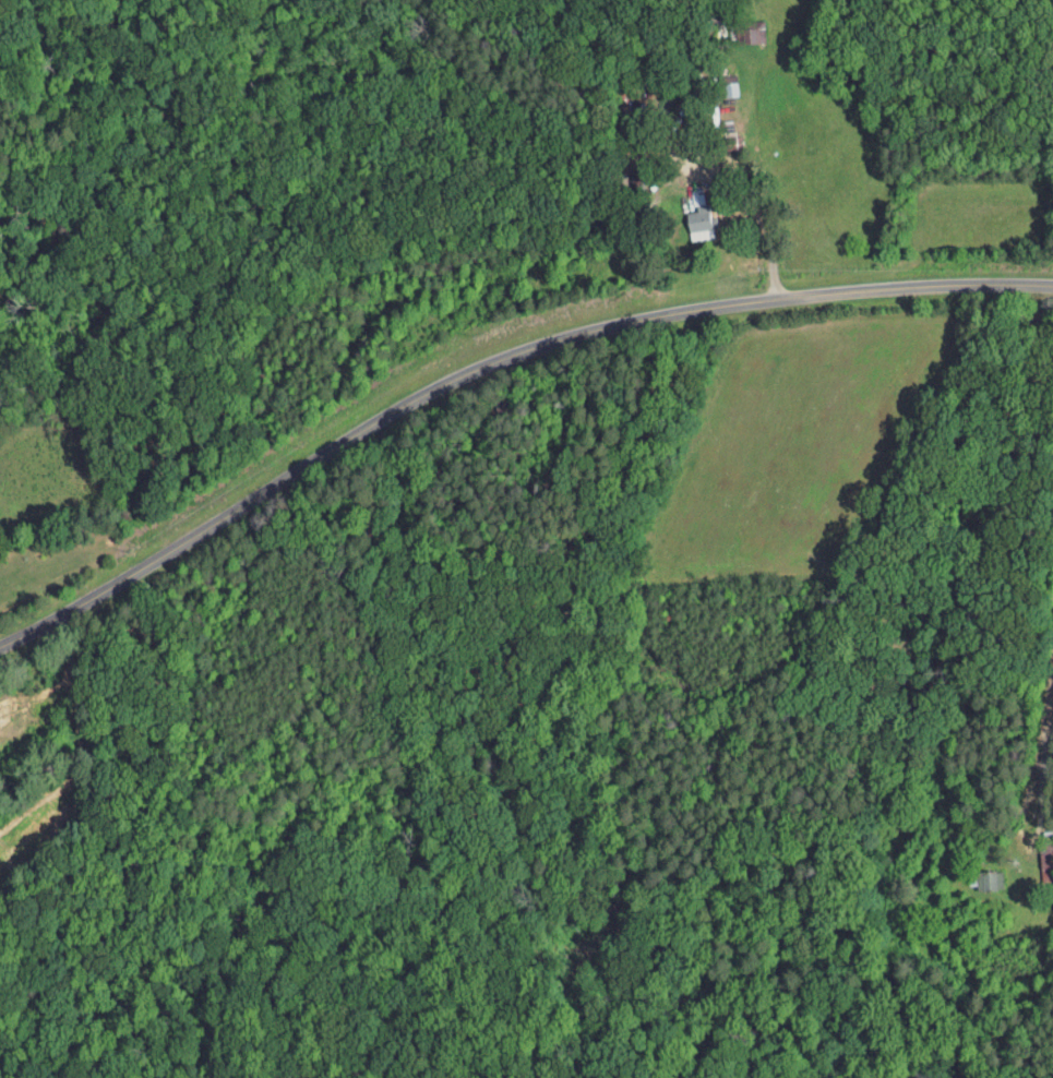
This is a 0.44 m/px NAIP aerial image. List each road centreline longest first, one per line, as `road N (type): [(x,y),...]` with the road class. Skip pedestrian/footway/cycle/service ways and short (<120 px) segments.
road 1 (residential): [(0,648),(402,410),(528,352),(677,304),(794,287),(1052,289)]

